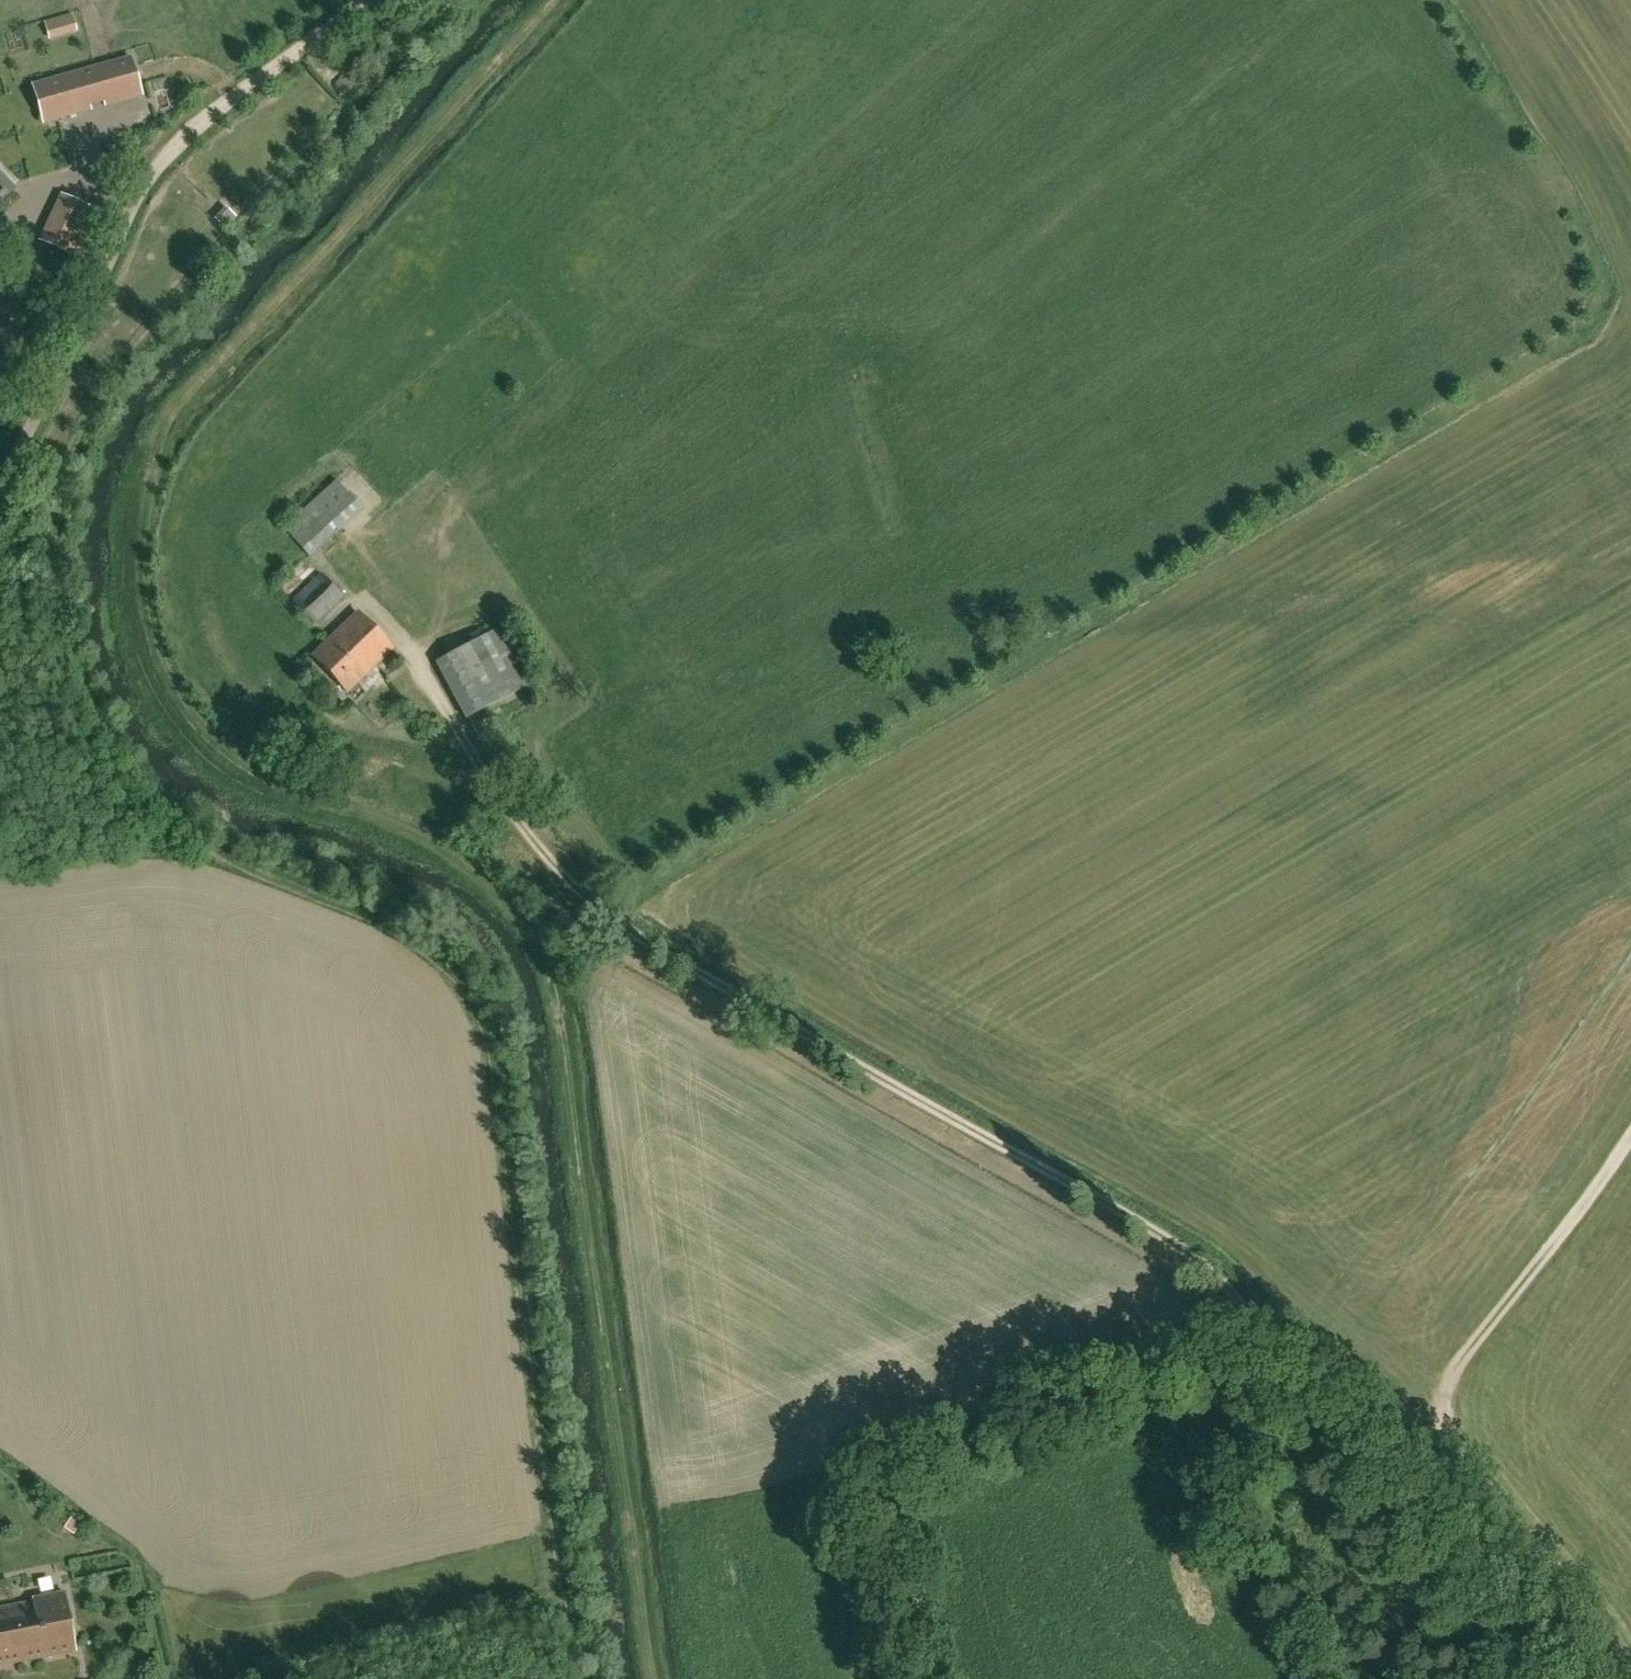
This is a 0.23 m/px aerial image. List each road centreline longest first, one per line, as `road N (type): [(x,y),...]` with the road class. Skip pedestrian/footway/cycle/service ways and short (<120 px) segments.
road 1 (unclassified): [(0,491),(133,205),(178,143)]
road 2 (track): [(1630,1138),(1456,1371),(1447,1443)]
road 3 (track): [(1627,1678),(1552,1562),(1447,1443)]
road 4 (track): [(178,143),(368,0)]

